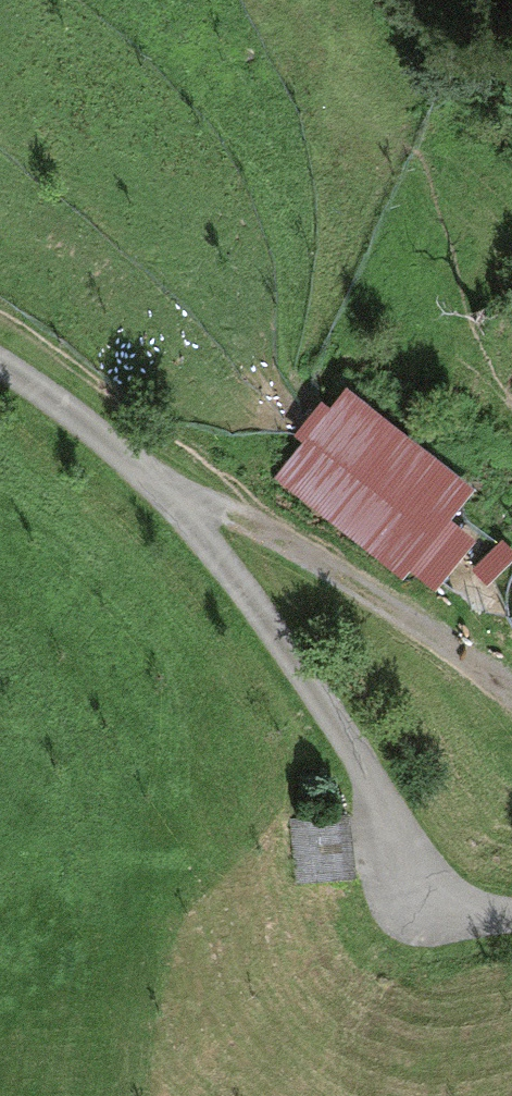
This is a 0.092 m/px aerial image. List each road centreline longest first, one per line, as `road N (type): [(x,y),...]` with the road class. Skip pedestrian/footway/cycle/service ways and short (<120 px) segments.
road 1 (track): [(0,364),(50,395),(162,492),(224,558),(323,693),(447,916)]
road 2 (track): [(162,492),(231,517),(368,595),(511,700)]

